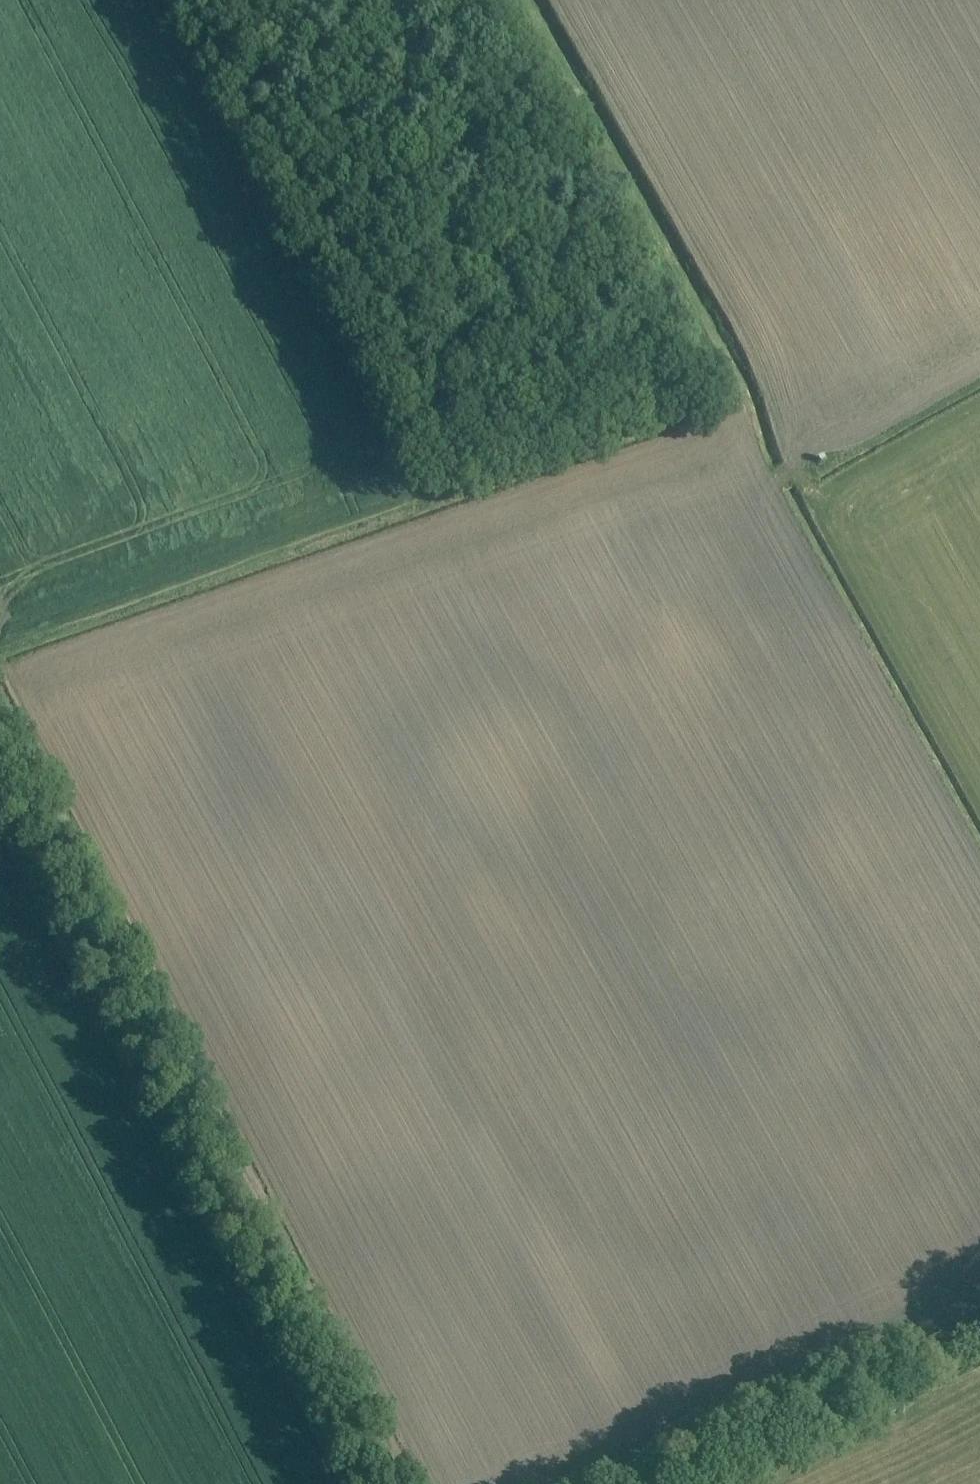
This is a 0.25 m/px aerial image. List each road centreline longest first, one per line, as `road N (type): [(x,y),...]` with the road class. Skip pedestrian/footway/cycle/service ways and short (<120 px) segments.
road 1 (track): [(406,1483),(0,701)]
road 2 (unclassified): [(674,1483),(979,1331)]

